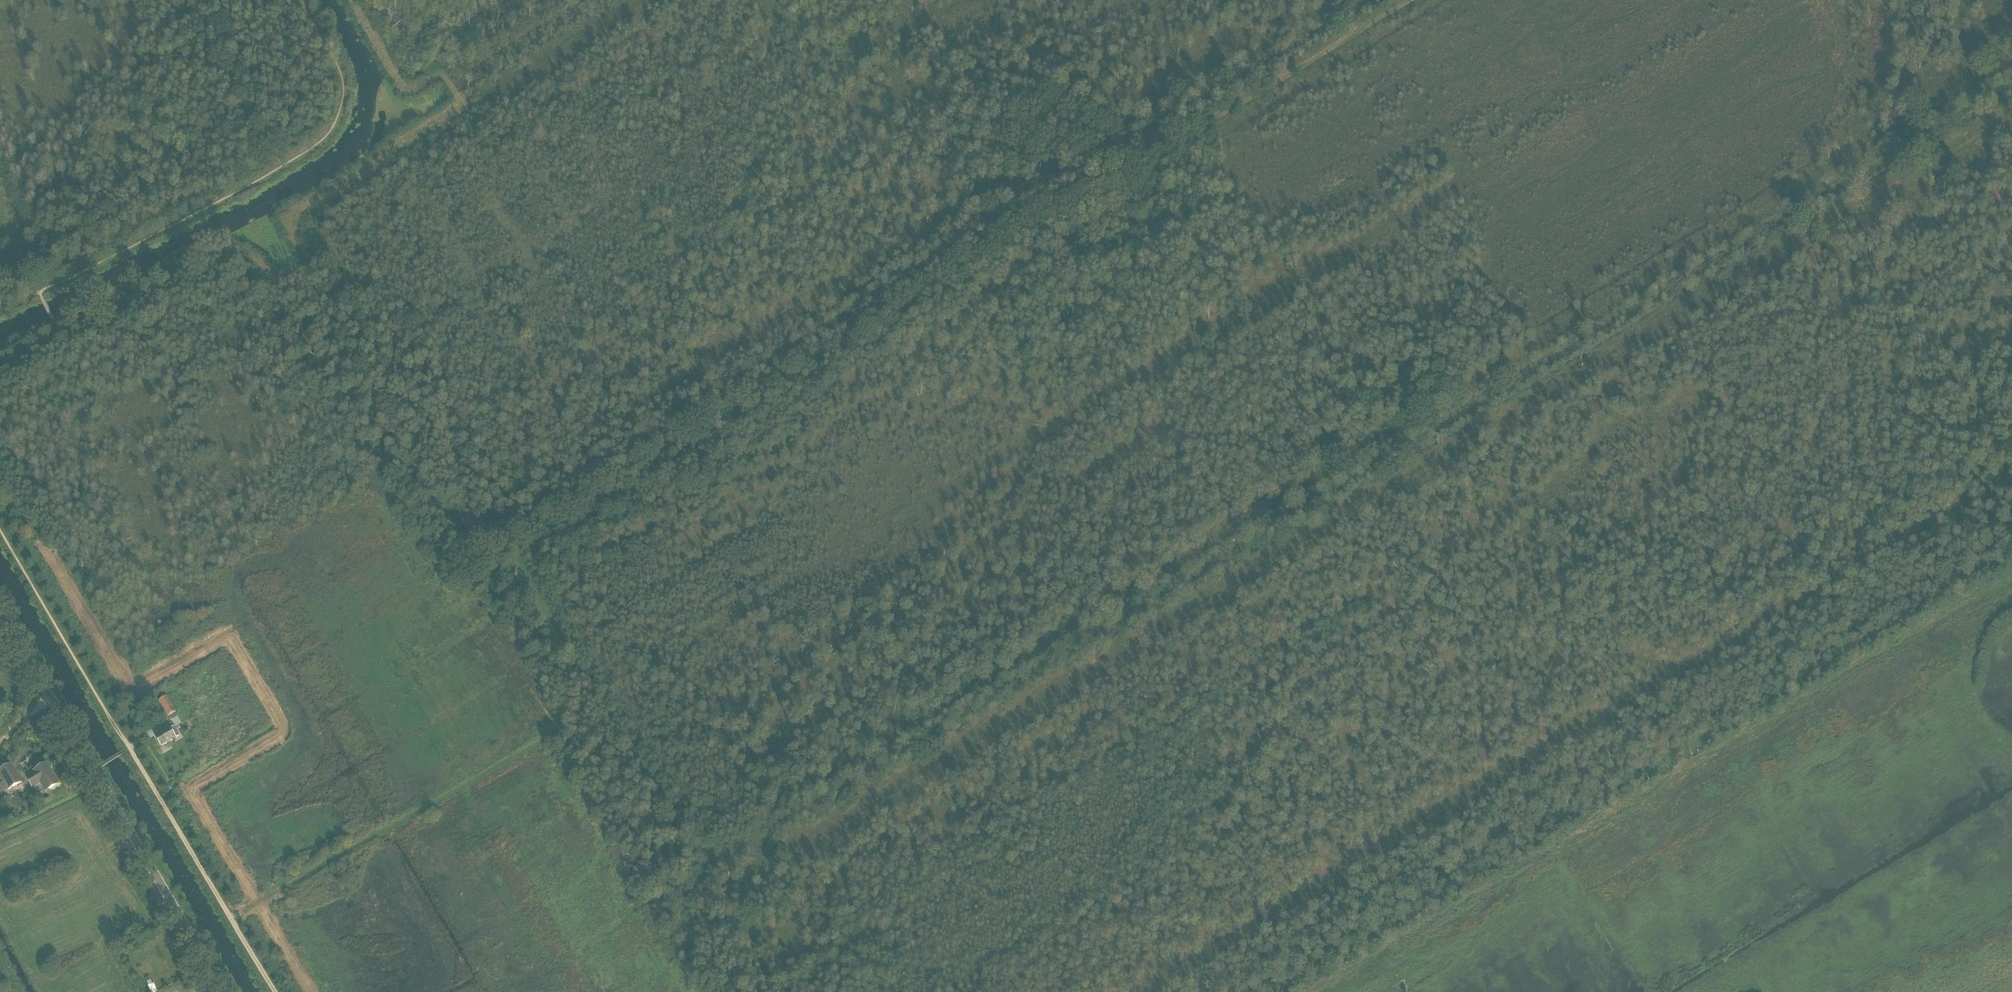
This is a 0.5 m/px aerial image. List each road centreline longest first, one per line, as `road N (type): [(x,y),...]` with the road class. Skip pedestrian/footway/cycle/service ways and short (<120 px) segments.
road 1 (track): [(1417,0),(501,556),(555,648),(554,733),(231,921)]
road 2 (tertiary): [(225,991),(0,612)]
road 3 (unclassified): [(130,748),(274,991)]

